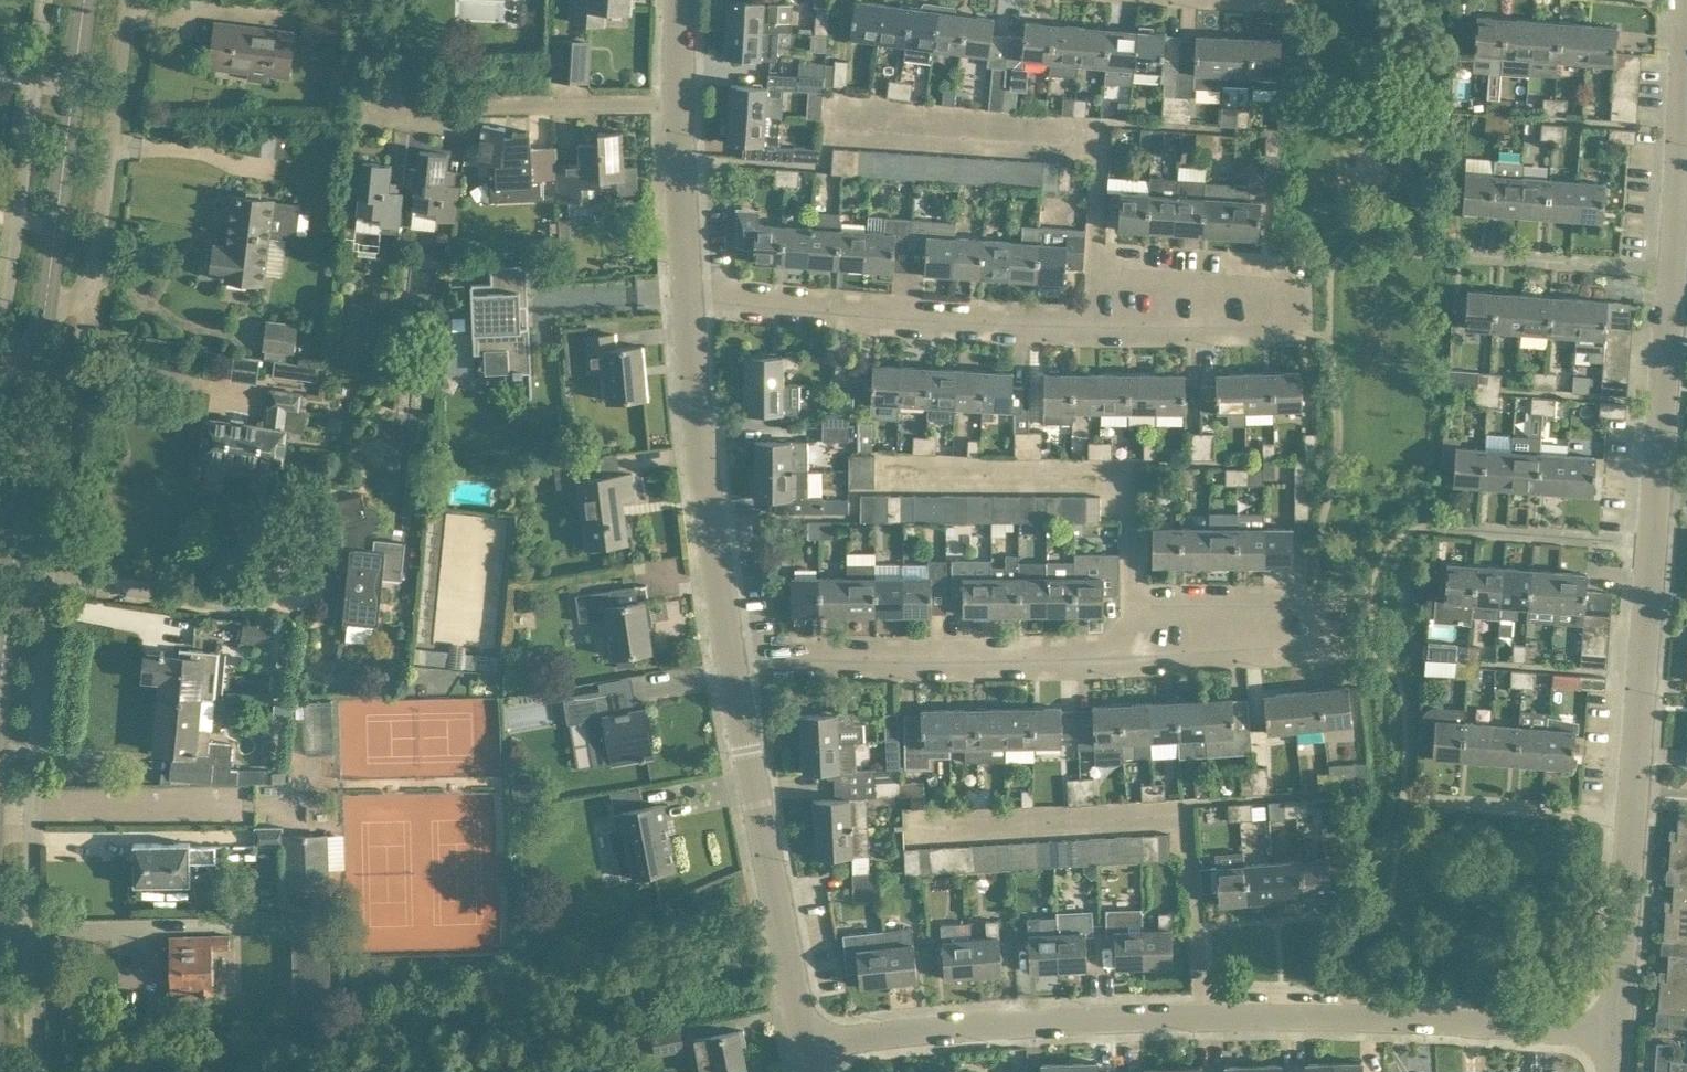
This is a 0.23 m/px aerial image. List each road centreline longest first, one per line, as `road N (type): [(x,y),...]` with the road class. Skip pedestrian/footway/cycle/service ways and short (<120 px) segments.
road 1 (unclassified): [(1281,309),(996,313),(684,291)]
road 2 (unclassified): [(735,657),(986,656),(1311,632)]
road 3 (unclassified): [(806,1037),(941,1017),(1344,1016)]
road 4 (unclassified): [(806,1037),(735,657)]
road 5 (unclassified): [(735,657),(687,364),(684,291)]
road 6 (unclassified): [(31,294),(84,271),(122,0)]
road 7 (residential): [(1629,799),(1651,478)]
road 8 (unclassified): [(366,109),(676,103)]
road 9 (tertiary): [(31,294),(73,0)]
road 10 (residential): [(1651,478),(1674,193)]
road 11 (residential): [(1344,1016),(1612,1029)]
road 12 (residential): [(1612,1029),(1629,799)]
road 13 (tertiary): [(0,568),(23,353)]
road 14 (residential): [(1674,193),(1682,0)]
road 15 (unclassified): [(684,291),(676,103)]

